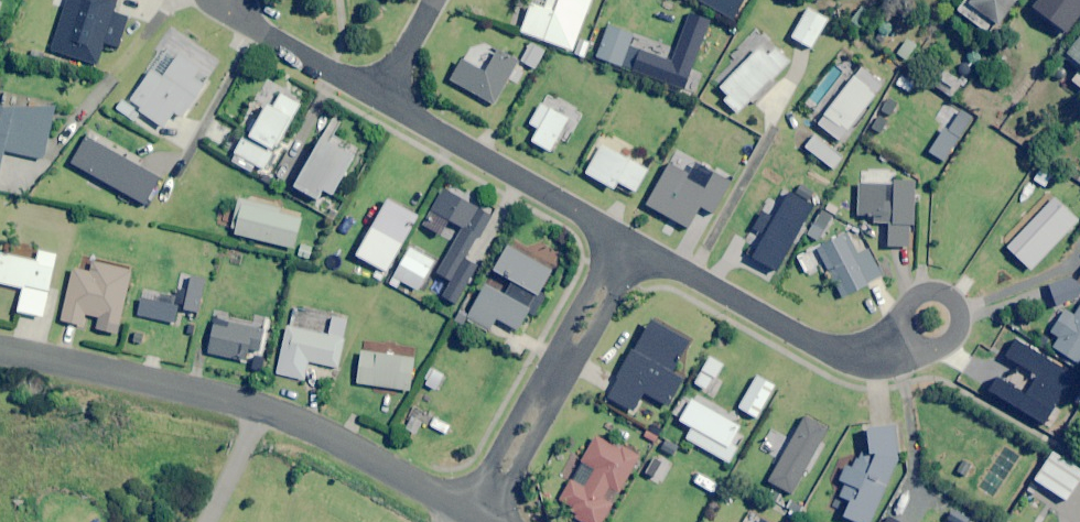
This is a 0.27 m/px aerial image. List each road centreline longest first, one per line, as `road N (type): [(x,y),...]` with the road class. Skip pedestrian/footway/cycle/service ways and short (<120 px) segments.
road 1 (residential): [(477,516),(626,241)]
road 2 (residential): [(379,96),(626,241)]
road 3 (residential): [(626,241),(836,355),(877,348)]
road 4 (residential): [(258,407),(0,348)]
road 5 (residential): [(477,516),(258,407)]
road 6 (residential): [(877,348),(916,295),(955,300),(960,316),(948,344),(906,350)]
road 7 (residential): [(232,0),(379,96)]
road 8 (residential): [(258,407),(202,521)]

